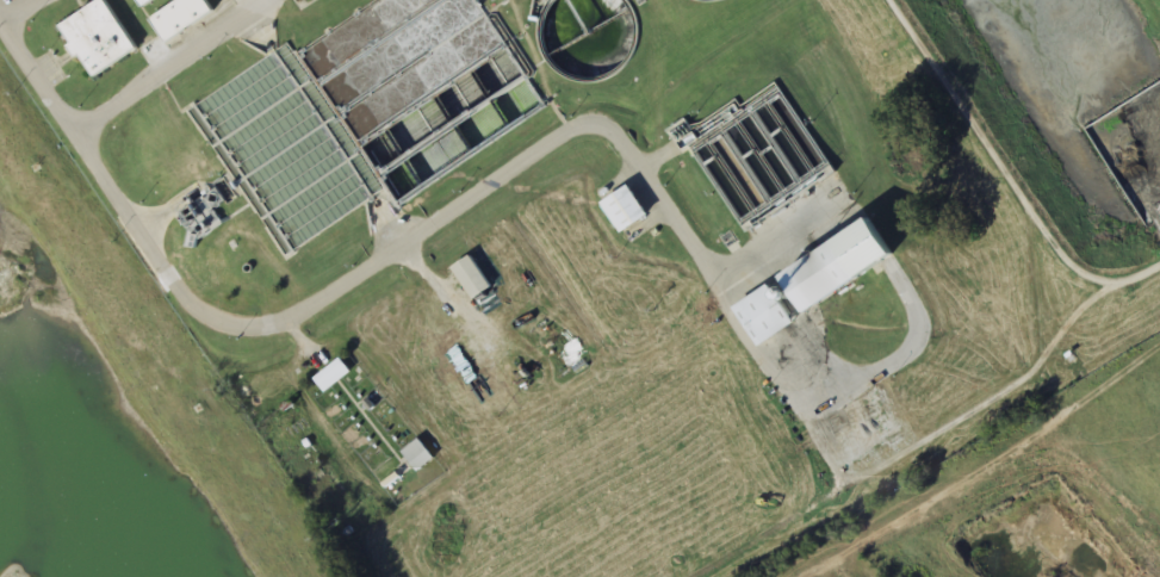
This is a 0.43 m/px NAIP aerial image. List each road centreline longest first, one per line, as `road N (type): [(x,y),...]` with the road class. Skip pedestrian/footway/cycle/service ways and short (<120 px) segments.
road 1 (residential): [(0,15),(82,143),(283,0)]

